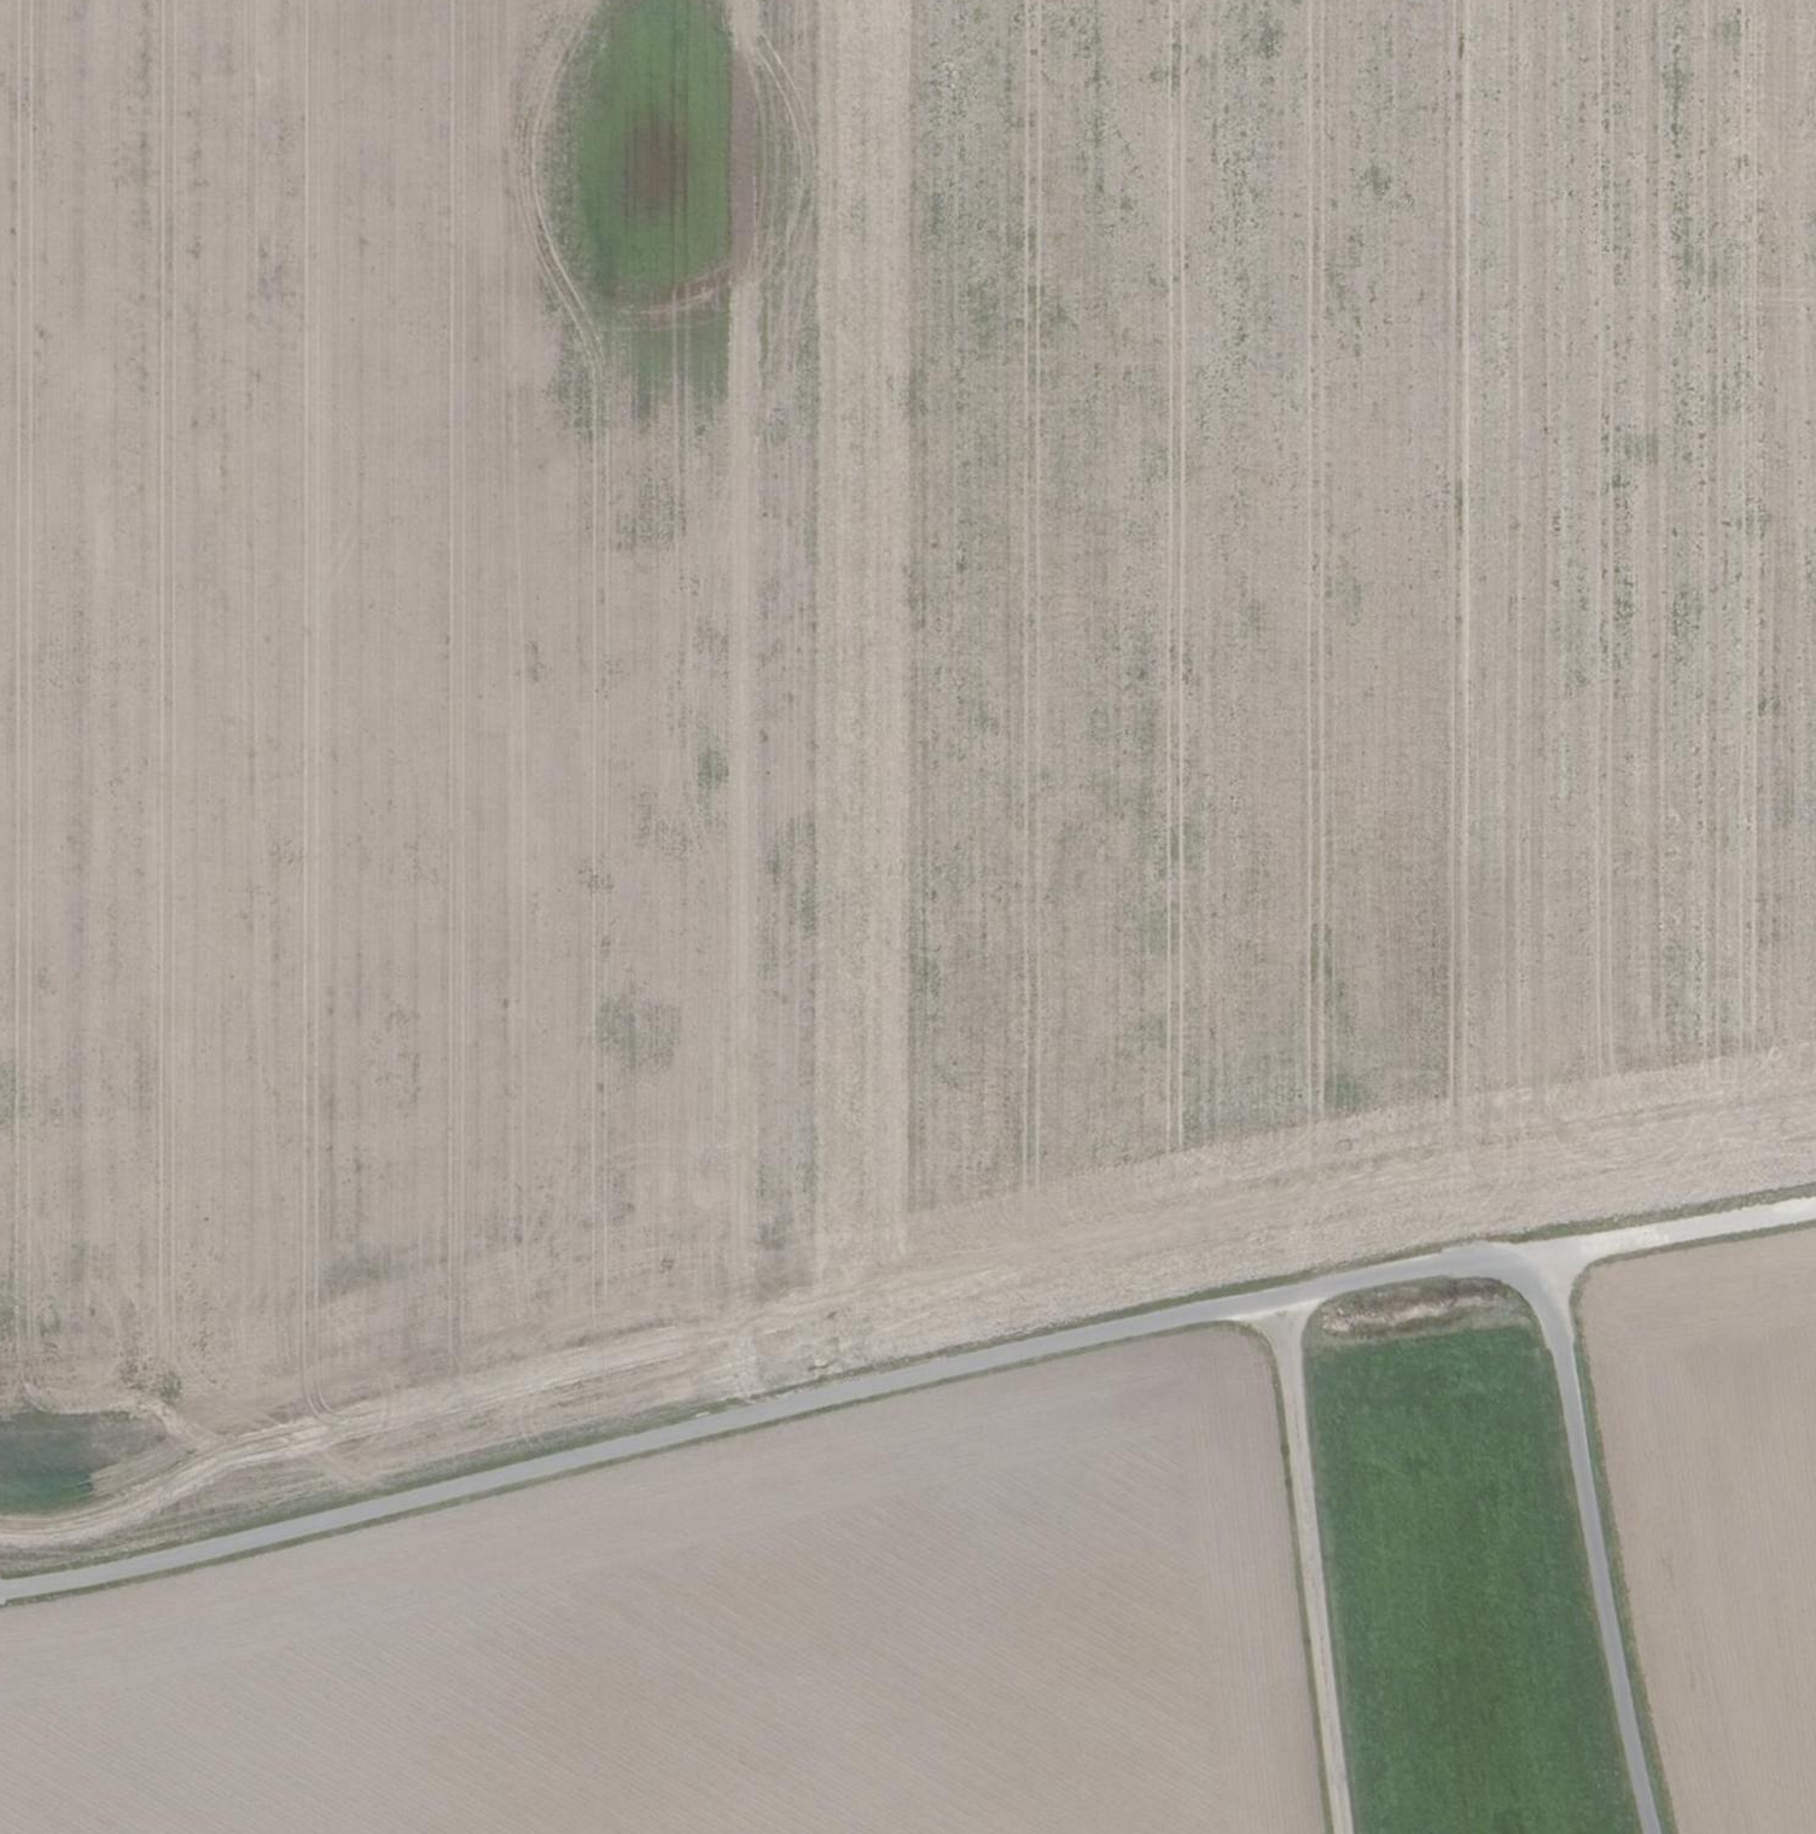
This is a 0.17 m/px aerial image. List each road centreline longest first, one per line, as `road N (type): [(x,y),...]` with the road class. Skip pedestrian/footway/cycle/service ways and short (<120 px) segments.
road 1 (unclassified): [(0,1591),(170,1563),(1282,1298),(1489,1263),(1533,1284),(1558,1329),(1616,1692),(1651,1833)]
road 2 (track): [(1533,1284),(1581,1252),(1815,1209)]

